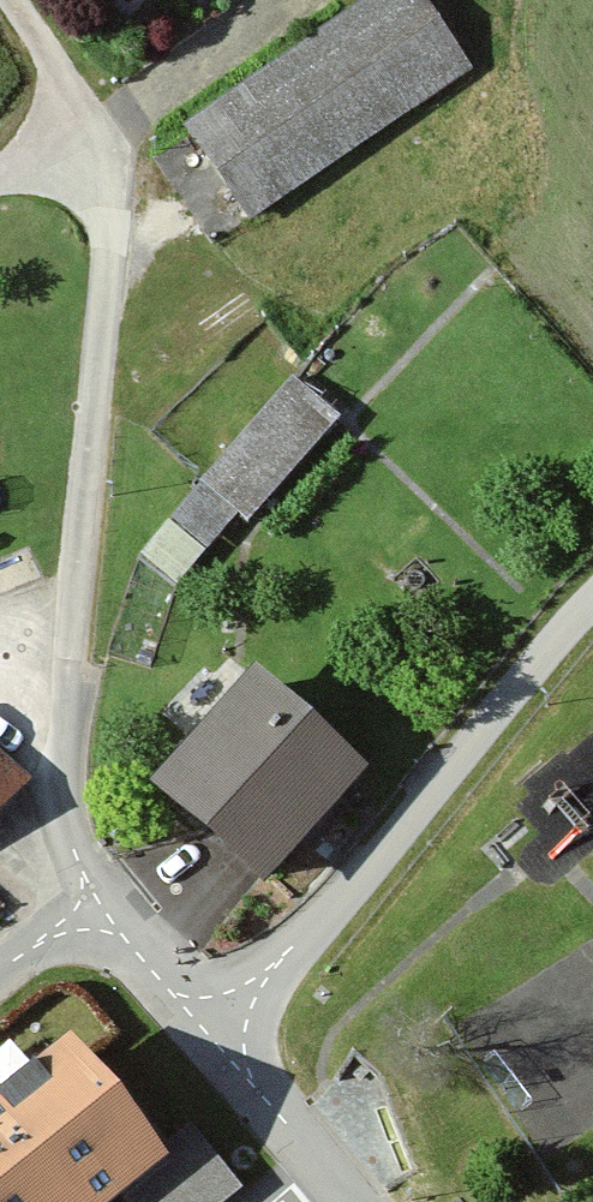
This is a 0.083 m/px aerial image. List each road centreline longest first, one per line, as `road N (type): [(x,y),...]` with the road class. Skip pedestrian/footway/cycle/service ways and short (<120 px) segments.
road 1 (residential): [(94,121),(55,789),(99,911)]
road 2 (residential): [(212,1037),(592,597)]
road 3 (residential): [(347,1201),(212,1037)]
road 4 (residential): [(212,1037),(99,911)]
road 5 (track): [(11,0),(94,121)]

